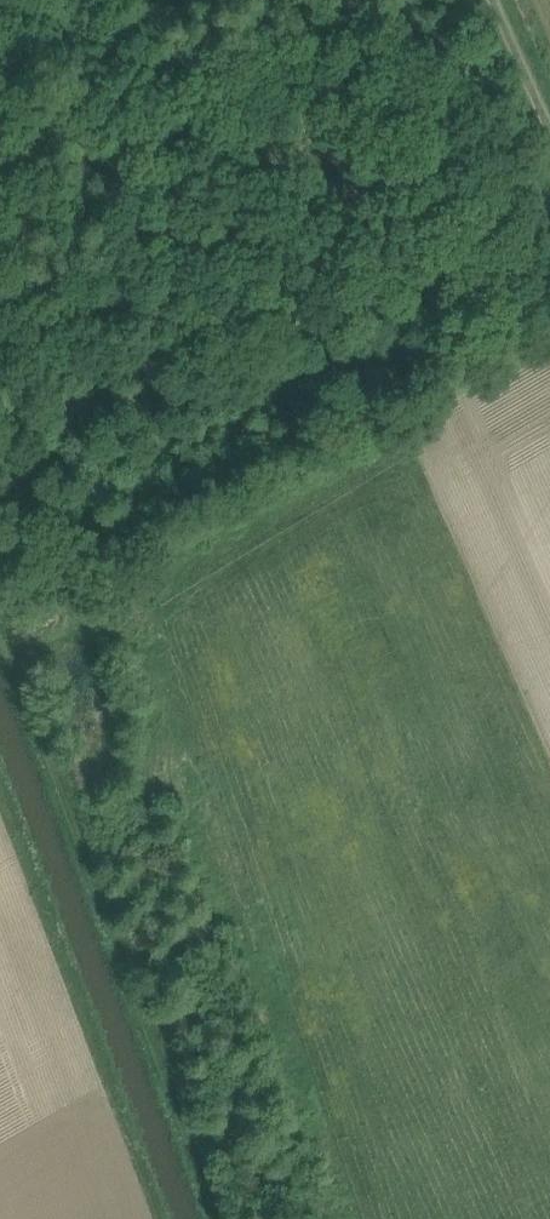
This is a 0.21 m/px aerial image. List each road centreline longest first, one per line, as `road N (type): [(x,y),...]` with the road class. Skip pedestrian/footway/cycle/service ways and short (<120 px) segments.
road 1 (track): [(549,131),(494,0)]

